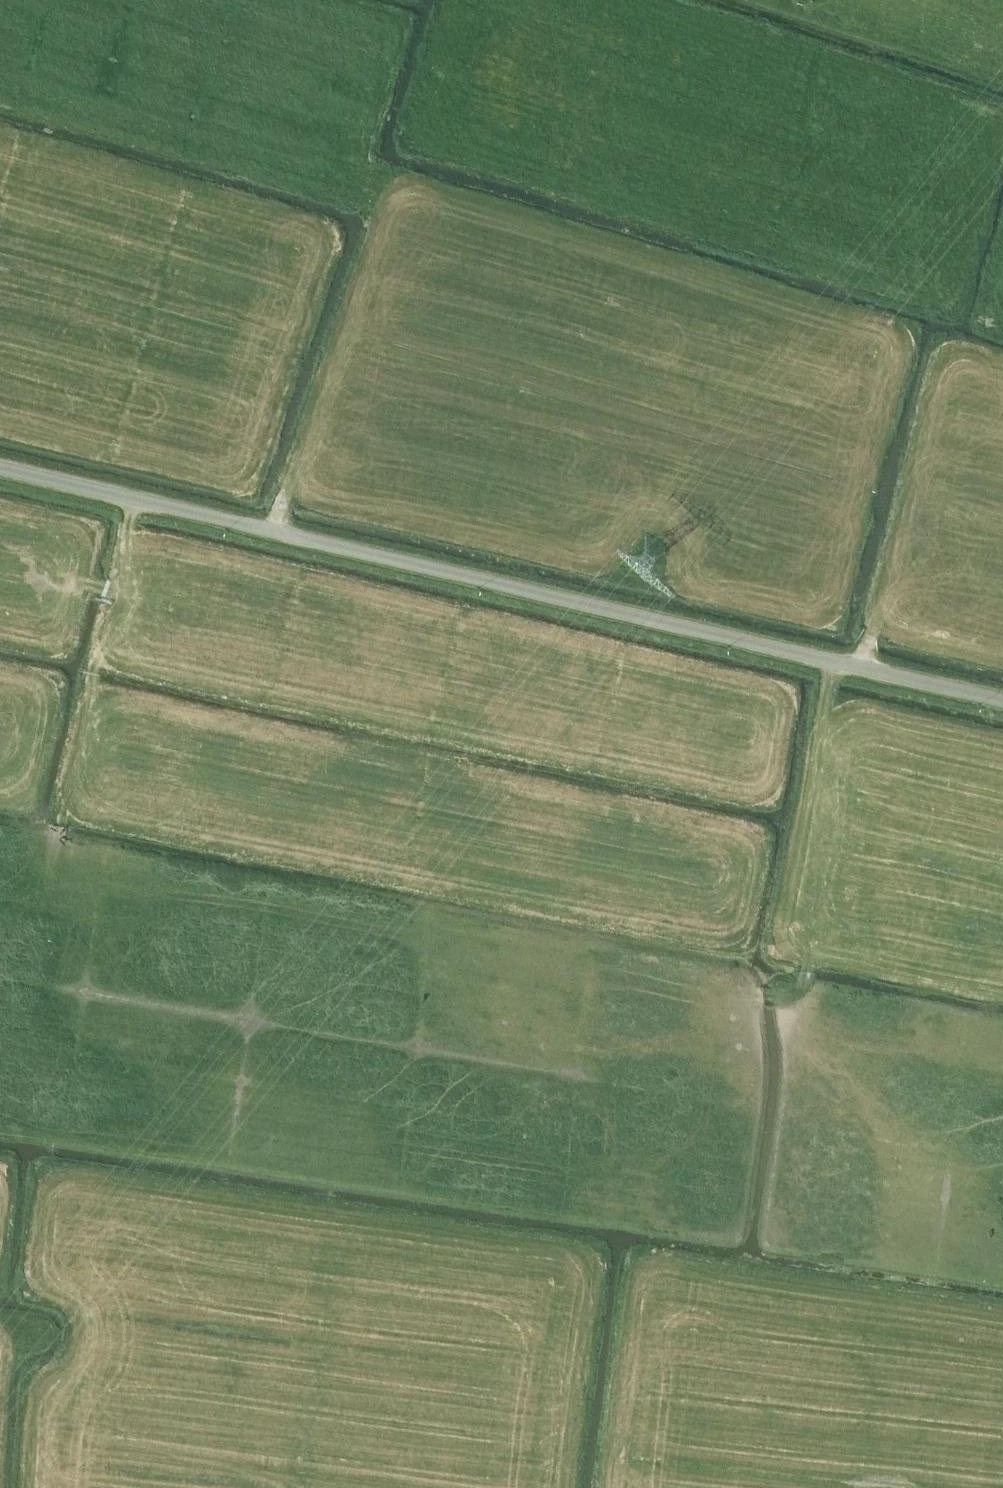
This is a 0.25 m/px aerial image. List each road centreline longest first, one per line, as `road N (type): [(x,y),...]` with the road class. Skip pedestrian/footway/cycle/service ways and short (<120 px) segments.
road 1 (unclassified): [(1002,701),(0,468)]

